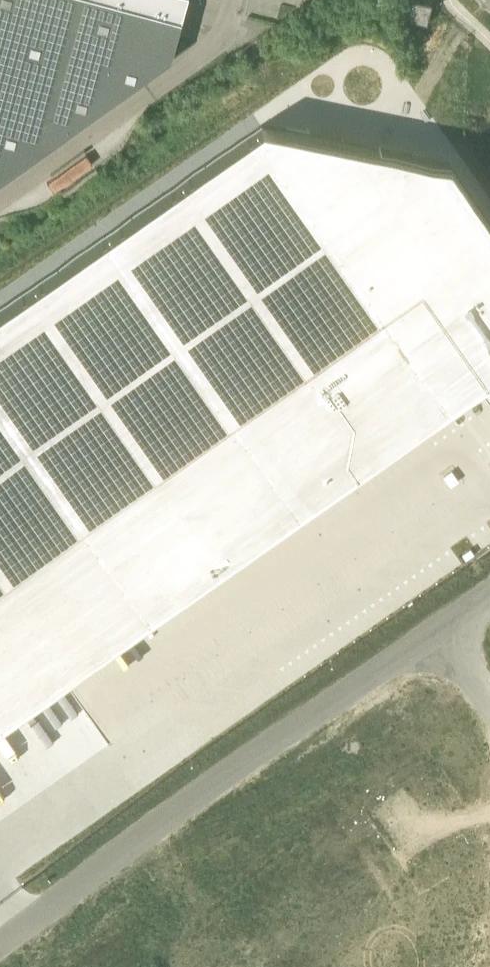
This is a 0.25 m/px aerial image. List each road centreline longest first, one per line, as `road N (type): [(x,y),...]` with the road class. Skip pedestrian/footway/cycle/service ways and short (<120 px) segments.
road 1 (unclassified): [(0,941),(438,628)]

